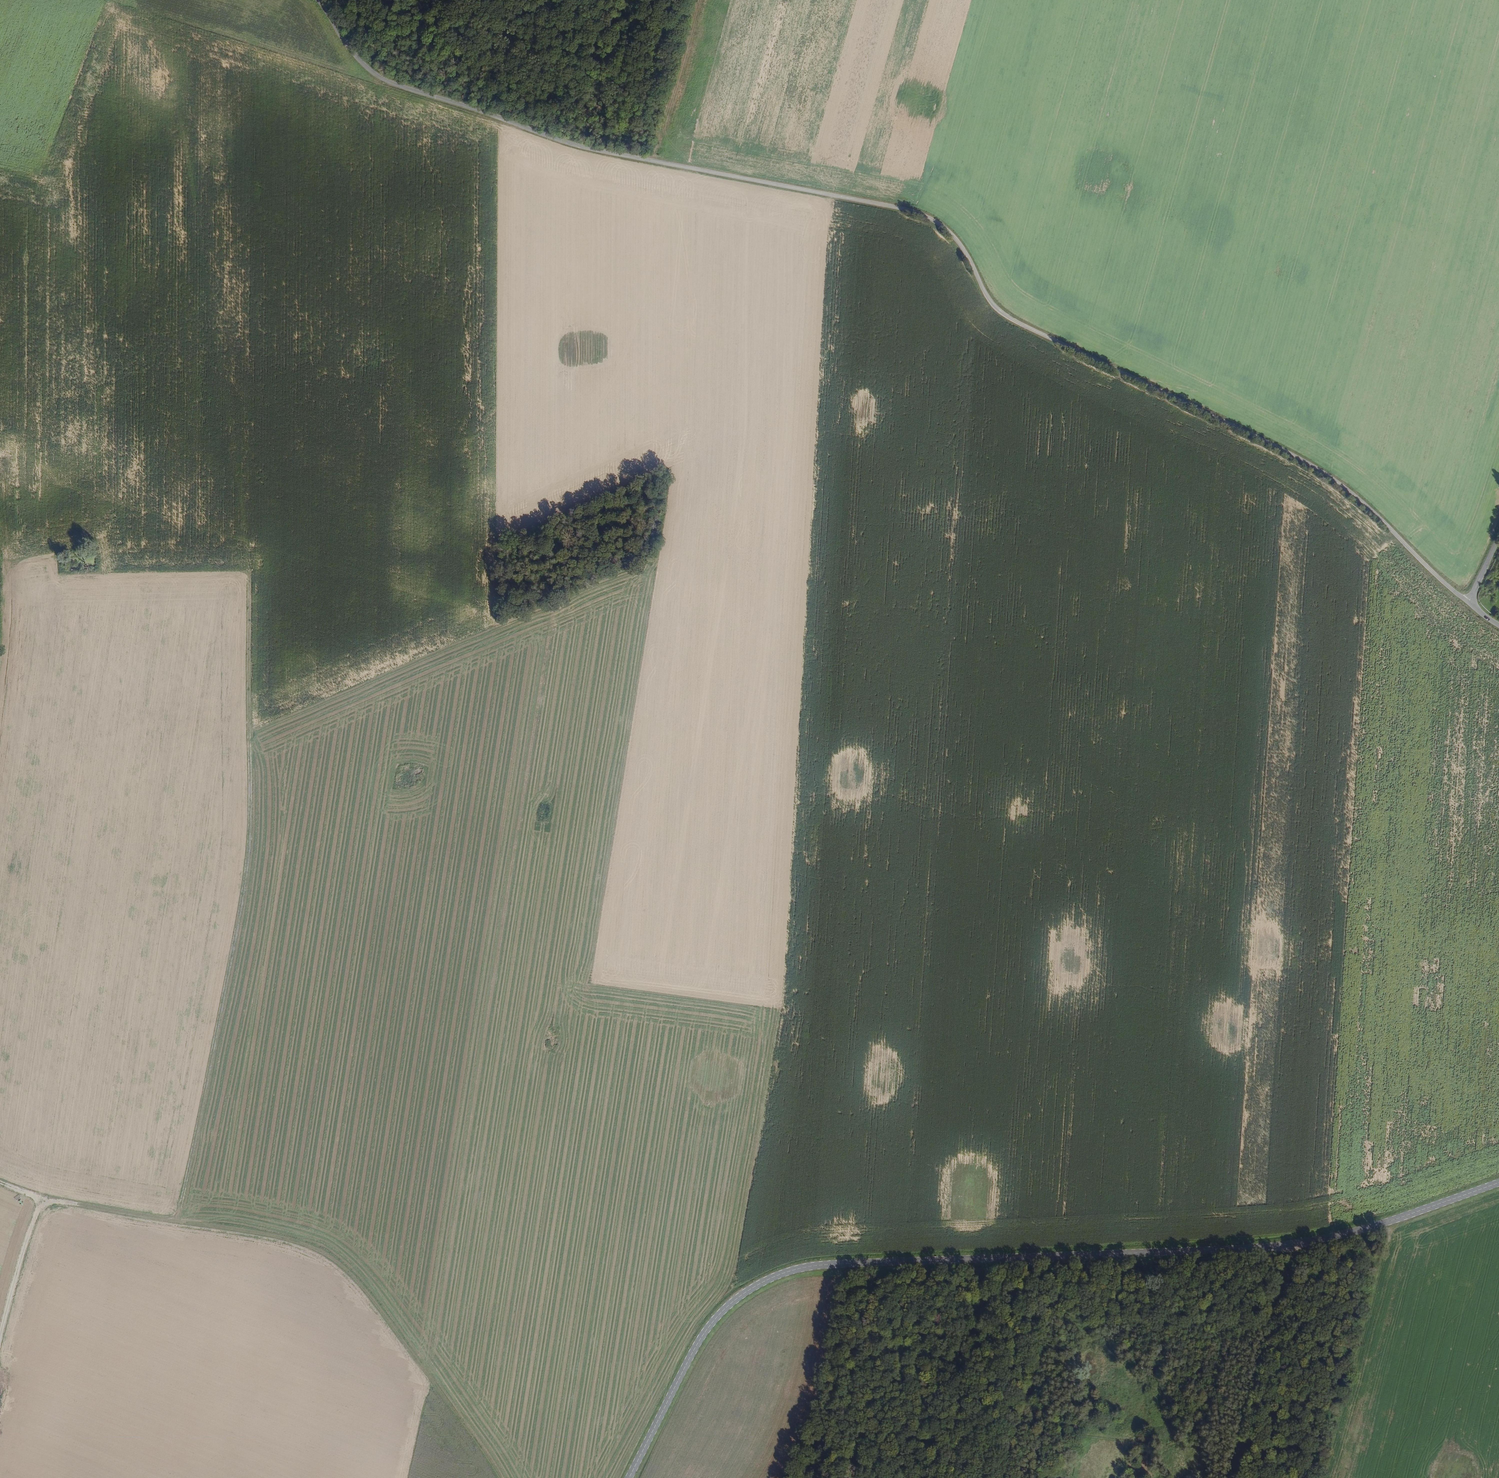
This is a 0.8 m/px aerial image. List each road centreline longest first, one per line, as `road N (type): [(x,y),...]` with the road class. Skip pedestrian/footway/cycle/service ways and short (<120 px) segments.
road 1 (tertiary): [(1469,604),(1365,504),(1295,455),(1010,318),(934,219),(609,153),(391,85),(359,58),(316,0)]
road 2 (secondary): [(627,1477),(702,1333),(737,1296),(781,1273),(810,1265),(1255,1248),(1328,1237),(1498,1182)]
road 3 (track): [(502,1477),(345,1269),(312,1247),(43,1199),(0,1340)]

